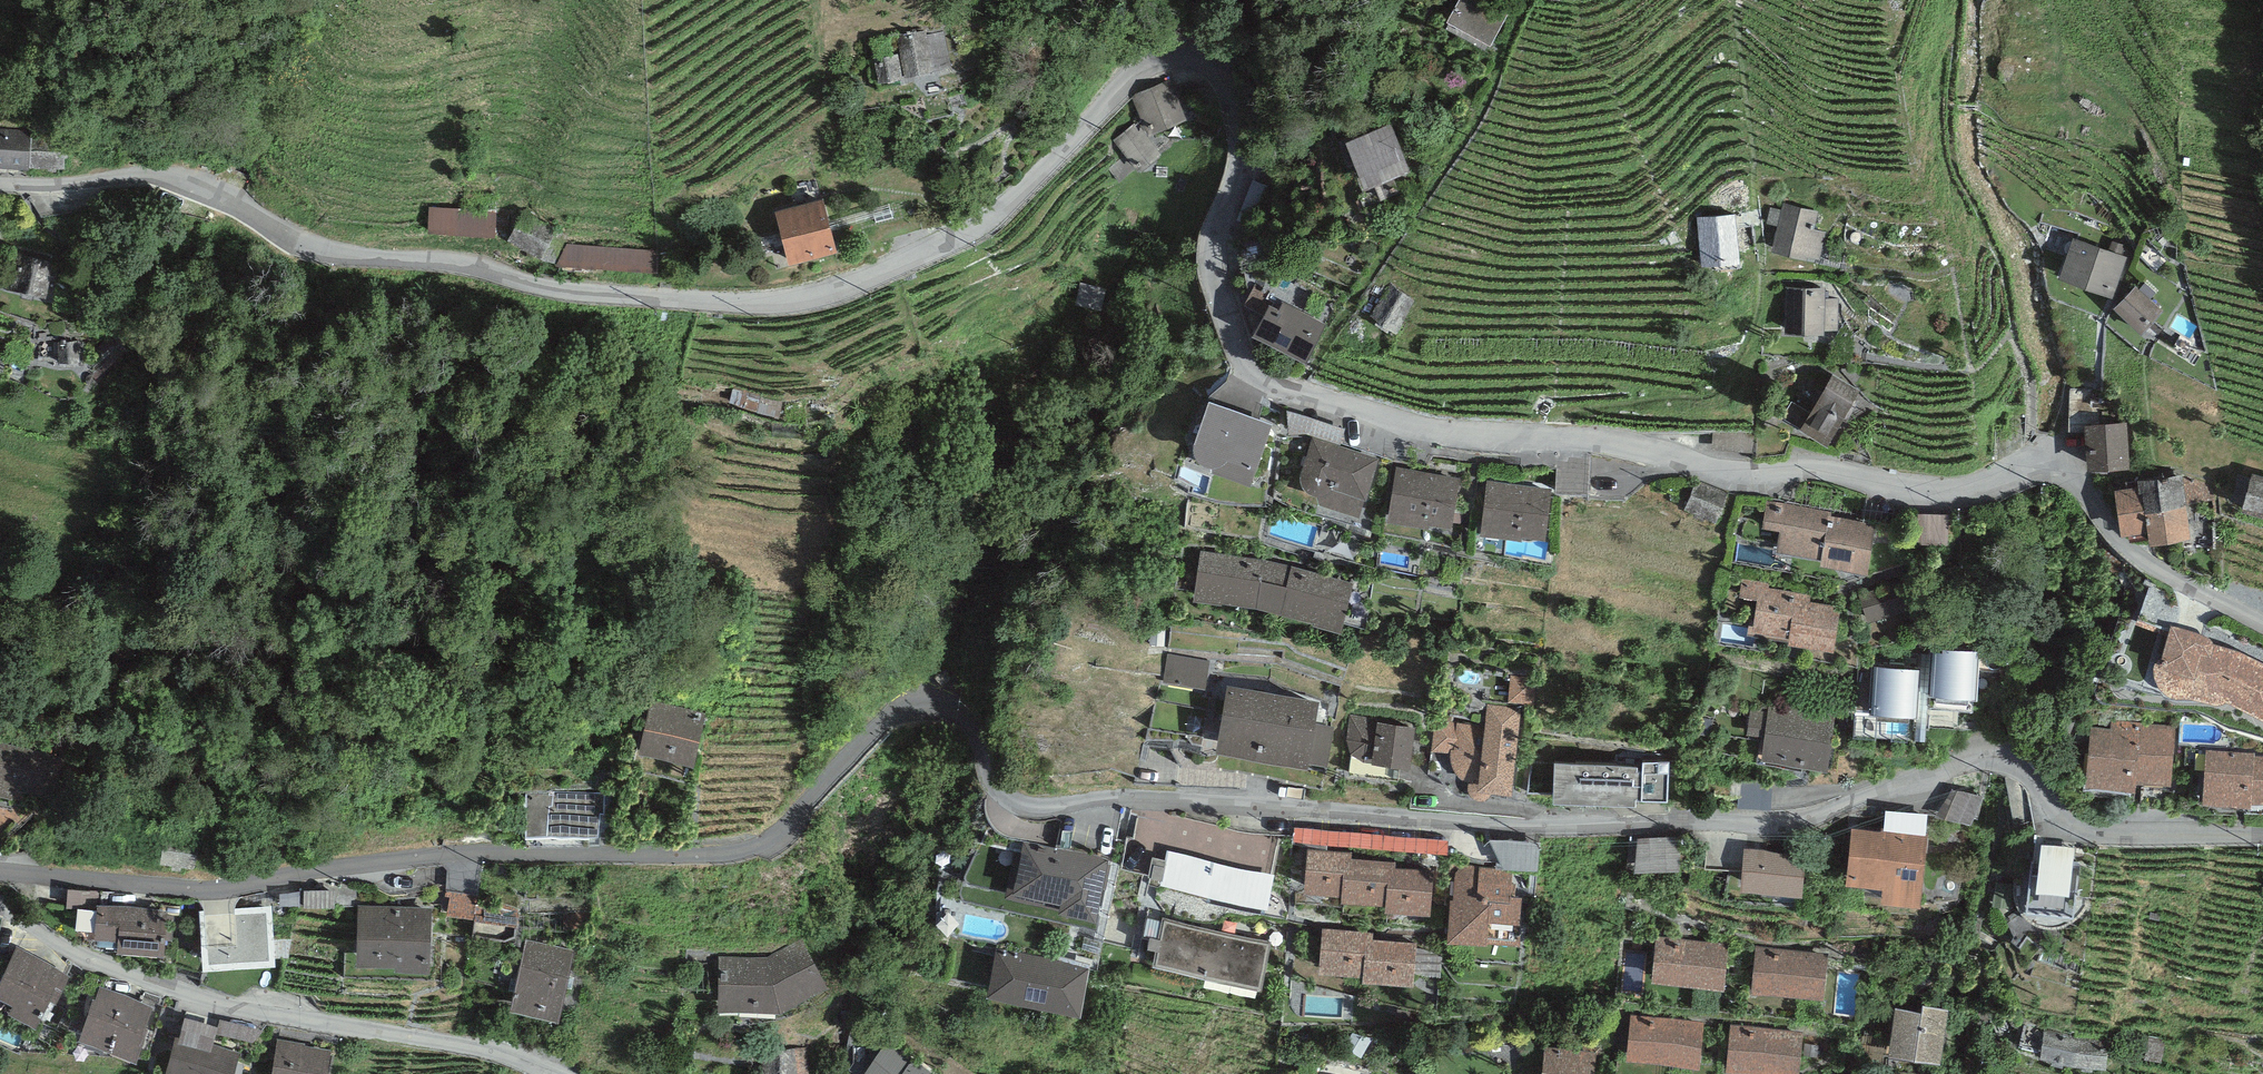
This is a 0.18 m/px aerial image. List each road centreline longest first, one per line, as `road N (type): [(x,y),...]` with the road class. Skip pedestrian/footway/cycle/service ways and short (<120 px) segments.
road 1 (residential): [(2262,619),(2134,552),(2084,487),(2059,468),(2023,469),(1973,490),(1919,493),(1802,469),(1749,470),(1586,441),(1404,425),(1264,384),(1242,362),(1210,269),(1211,240),(1236,169),(1237,127),(1221,72),(1198,52),(1164,54),(1139,68),(1062,152),(960,238),(838,287),(779,299),(552,288),(458,263),(335,253),(291,238),(221,195),(159,174),(0,183)]
road 2 (residential): [(0,871),(205,889),(471,853),(733,852),(778,834),(874,731),(925,708),(967,719),(1005,795),(1040,807),(1149,797),(1525,827),(1786,822),(1992,756),(2030,769),(2059,822),(2075,830),(2262,834)]
road 3 (residential): [(554,1073),(477,1045),(183,993),(82,954),(0,906)]

